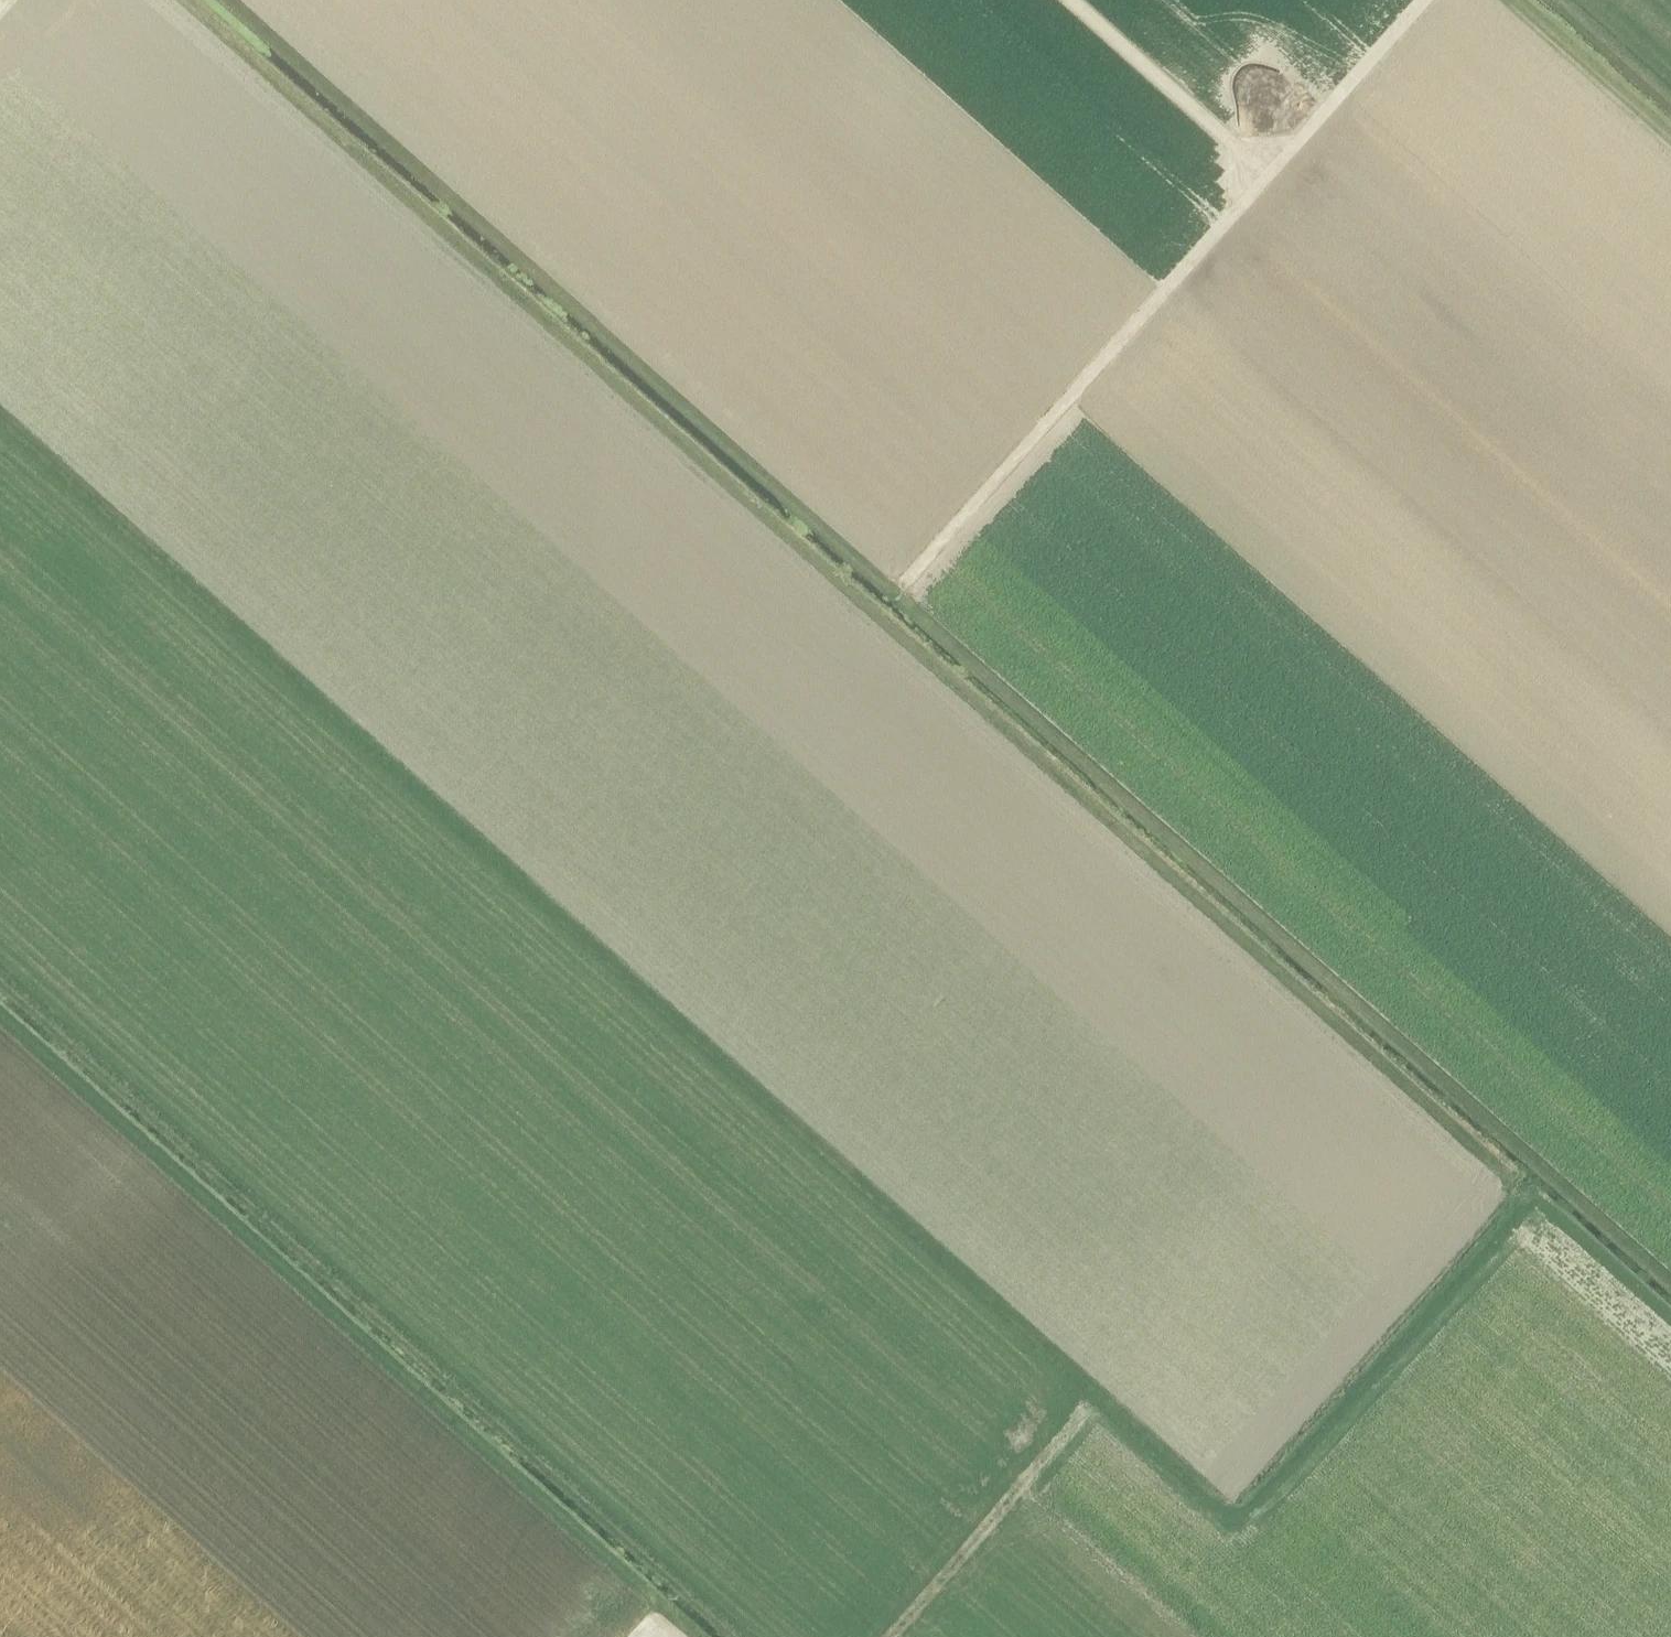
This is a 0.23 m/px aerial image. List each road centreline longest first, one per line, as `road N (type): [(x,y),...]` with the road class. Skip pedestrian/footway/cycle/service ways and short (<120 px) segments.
road 1 (track): [(1269,174),(906,582)]
road 2 (track): [(1074,0),(1269,174),(1423,0)]
road 3 (track): [(1080,1418),(893,1636)]

